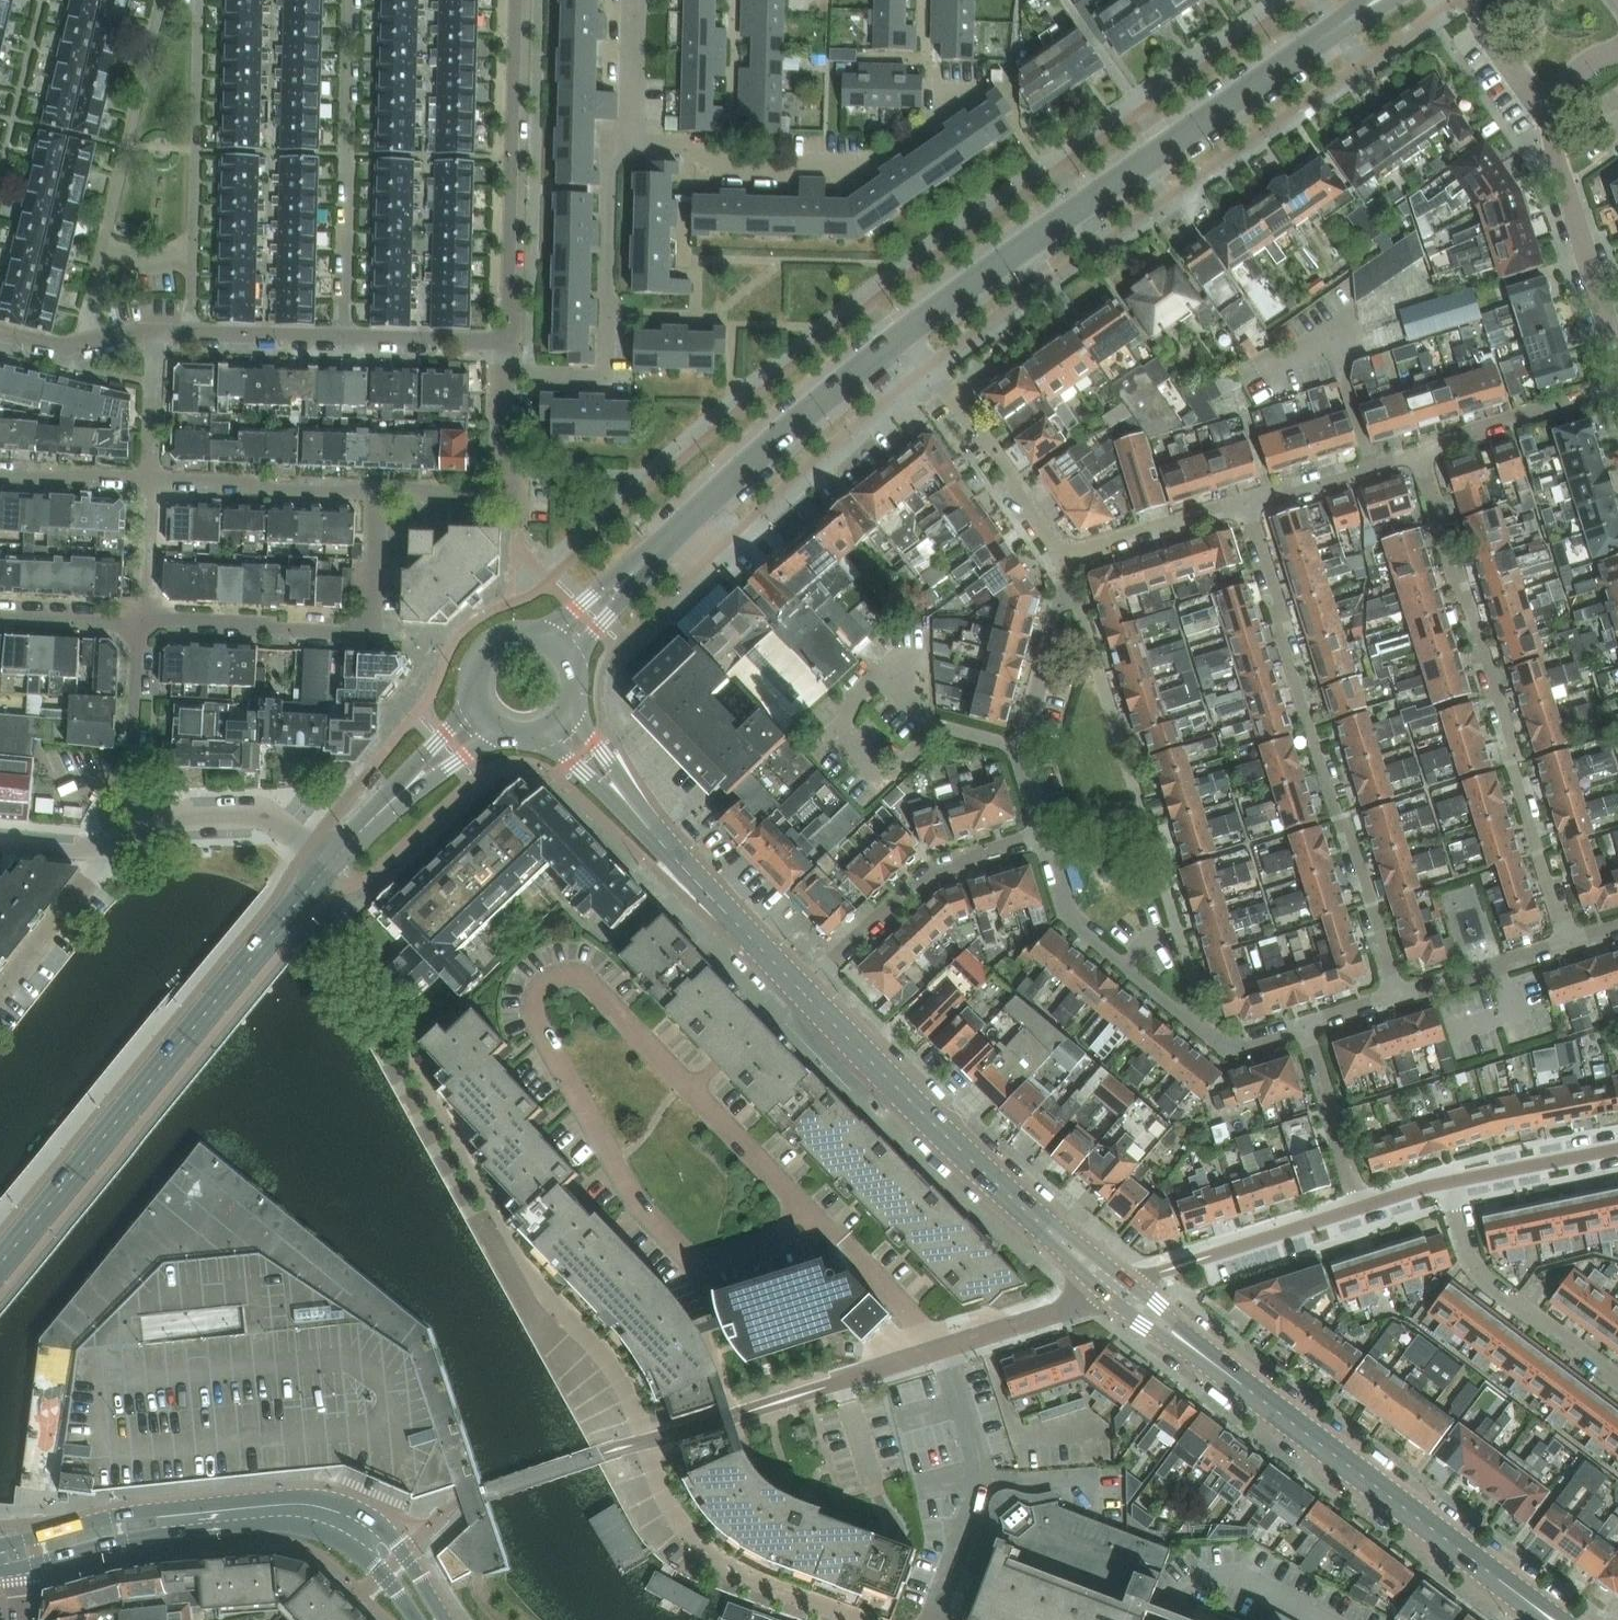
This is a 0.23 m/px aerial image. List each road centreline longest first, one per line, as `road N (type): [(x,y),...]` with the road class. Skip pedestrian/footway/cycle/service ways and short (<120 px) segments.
road 1 (secondary): [(0,1263),(331,862)]
road 2 (residential): [(1400,993),(1281,637),(1283,615),(1248,500)]
road 3 (residential): [(1566,941),(1420,455)]
road 4 (secondary): [(445,1619),(390,1534),(359,1512),(314,1497),(158,1511),(0,1545)]
road 5 (secondary): [(905,332),(1287,62)]
road 6 (secondary): [(32,1564),(160,1535),(293,1525),(361,1552),(417,1619)]
road 7 (residential): [(976,92),(873,164),(809,162),(787,175),(746,174),(695,144),(631,142)]
road 8 (residential): [(142,619),(371,633),(377,492)]
road 9 (residential): [(631,142),(609,158),(605,379),(501,376)]
road 10 (unclassified): [(512,341),(520,0)]
road 11 (residential): [(344,338),(351,0)]
road 12 (tertiary): [(1022,1205),(801,989)]
road 13 (residential): [(1239,1050),(1225,1048),(1073,924),(1043,836)]
road 14 (residential): [(860,1619),(702,1554),(671,1519),(641,1442)]
road 15 (residential): [(1043,836),(1019,753),(1069,560)]
road 16 (secondary): [(694,514),(905,332)]
road 17 (tertiary): [(1471,1558),(1253,1393)]
road 18 (residential): [(1617,1380),(1481,1274),(1447,1182)]
road 19 (residential): [(859,1374),(1105,1293)]
road 20 (residential): [(201,0),(195,256)]
road 21 (residential): [(101,249),(160,0)]
road 22 (residential): [(1043,836),(931,871),(835,961)]
road 23 (residential): [(1617,358),(1553,125)]
road 24 (residential): [(377,492),(146,477)]
road 25 (residential): [(147,828),(131,792),(142,619)]
road 26 (secondary): [(694,514),(559,623),(522,632)]
road 27 (residential): [(1420,455),(1447,437),(1617,392)]
road 28 (secondary): [(575,679),(585,643),(694,514)]
road 29 (tertiary): [(801,989),(663,842)]
road 30 (unclassified): [(147,828),(170,818),(266,816),(331,862)]
road 31 (residential): [(1069,560),(1087,547),(1248,500)]
road 32 (residential): [(1357,1207),(1310,1024)]
road 33 (residential): [(105,845),(94,883),(0,997)]
road 34 (tertiary): [(1105,1293),(1253,1393)]
road 35 (residential): [(1248,500),(1420,455)]
road 36 (residential): [(1400,993),(1489,973),(1566,941)]
road 37 (residential): [(1447,1182),(1617,1148)]
road 38 (tertiary): [(531,735),(663,842)]
road 39 (tertiary): [(663,842),(573,698)]
road 40 (secondary): [(368,822),(465,755),(512,735)]
road 41 (unclassified): [(512,341),(344,338)]
road 42 (tertiary): [(1253,1393),(1129,1283)]
road 43 (secondary): [(473,697),(368,822)]
road 44 (unclassified): [(344,338),(191,333)]
road 45 (residential): [(1212,1255),(1357,1207)]
road 46 (residential): [(146,477),(0,475)]
road 47 (residential): [(146,477),(152,332)]
road 48 (residential): [(142,619),(152,495),(146,477)]
road 49 (residential): [(631,142),(635,0)]
road 50 (residential): [(0,617),(142,619)]
road 51 (residential): [(989,445),(905,332)]
road 52 (tertiary): [(1129,1283),(1022,1205)]
road 53 (residential): [(506,493),(418,486),(377,492)]
road 54 (secondary): [(1287,62),(1394,0)]
road 55 (residential): [(1553,125),(1483,26)]
road 56 (tertiary): [(1022,1205),(1105,1293)]

